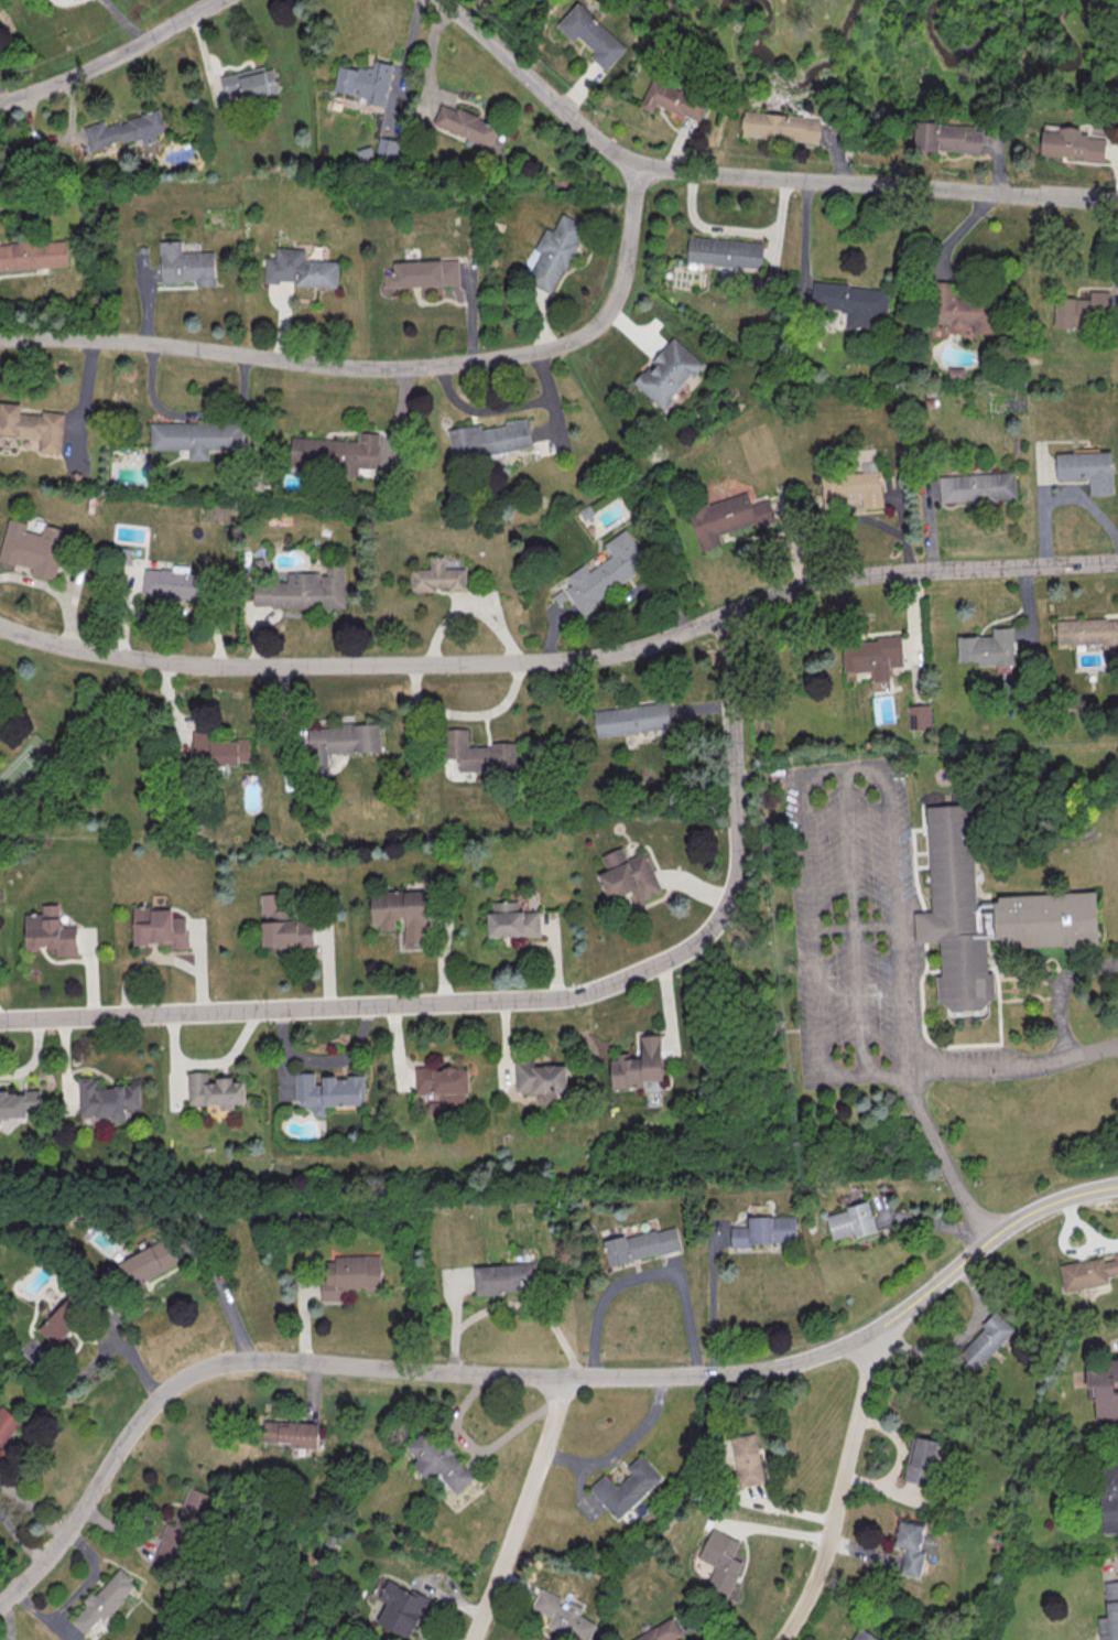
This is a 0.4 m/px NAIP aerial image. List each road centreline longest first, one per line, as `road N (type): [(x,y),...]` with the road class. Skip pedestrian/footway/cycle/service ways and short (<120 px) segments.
road 1 (residential): [(1117,1187),(1078,1194),(1005,1229),(872,1334),(829,1353),(737,1375),(564,1381),(214,1363),(162,1393),(57,1547),(0,1603)]
road 2 (residential): [(1117,562),(856,578),(786,592),(622,652),(520,663),(221,667),(122,657),(0,627)]
road 3 (residential): [(0,1021),(557,999),(675,957),(719,920),(737,862),(728,614)]
road 4 (residential): [(0,337),(77,337),(378,369),(557,346),(595,328),(614,304),(639,165)]
road 5 (residential): [(439,0),(639,165),(1076,197)]
road 6 (residential): [(872,1334),(867,1381),(806,1598),(778,1639)]
road 7 (residential): [(564,1381),(473,1639)]
road 8 (residential): [(0,103),(120,54),(214,0)]

